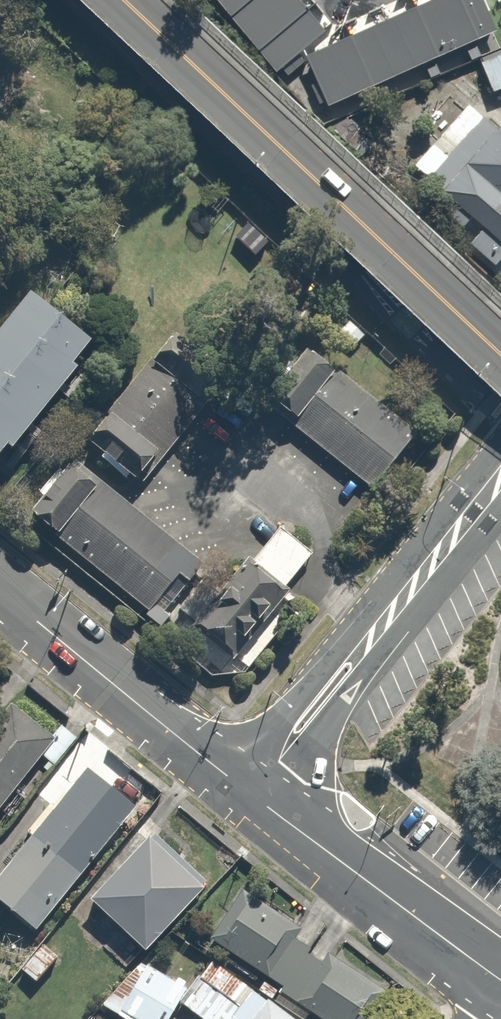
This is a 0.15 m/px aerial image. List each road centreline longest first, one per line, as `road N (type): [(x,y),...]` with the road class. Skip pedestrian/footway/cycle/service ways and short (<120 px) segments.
road 1 (tertiary): [(500,354),(124,0)]
road 2 (tertiary): [(250,794),(500,479)]
road 3 (tertiary): [(250,794),(0,590)]
road 4 (tertiary): [(500,979),(250,794)]

